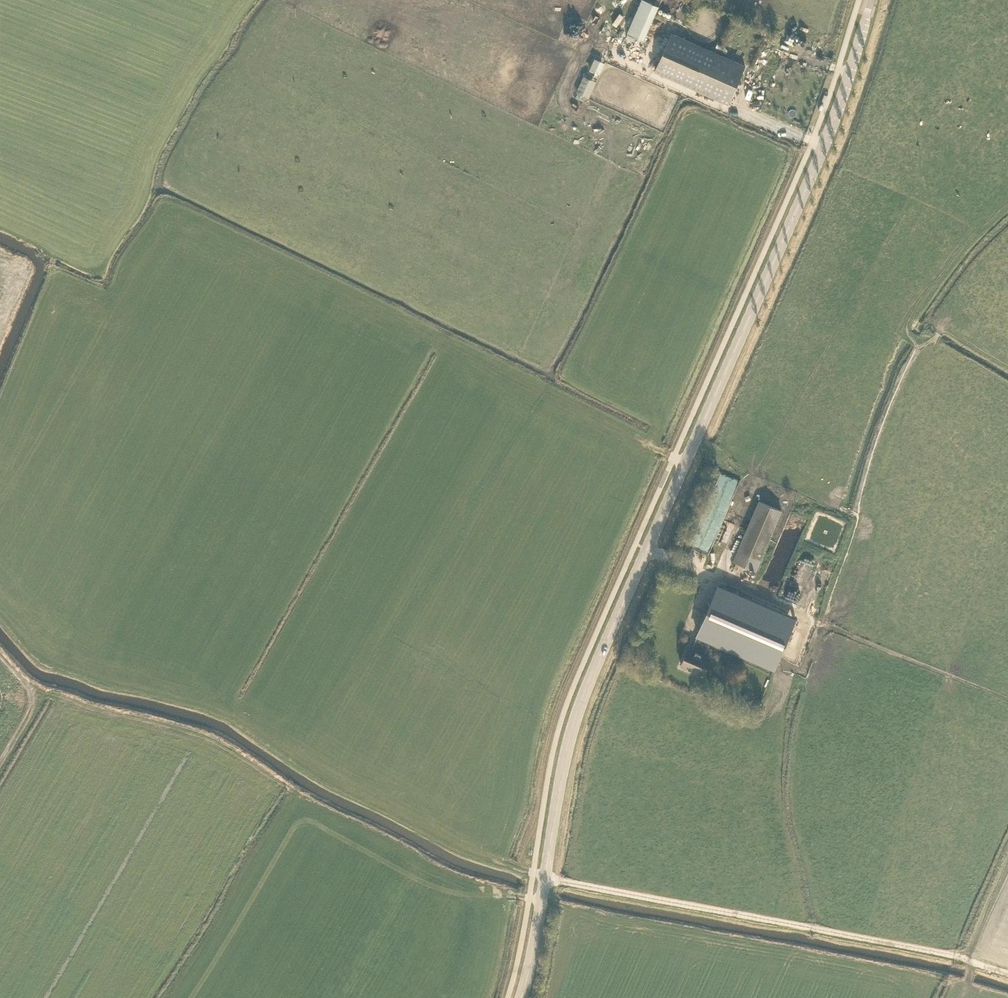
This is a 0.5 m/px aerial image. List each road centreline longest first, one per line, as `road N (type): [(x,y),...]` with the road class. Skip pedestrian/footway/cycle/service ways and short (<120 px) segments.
road 1 (secondary): [(521,997),(577,712),(828,137),(871,0)]
road 2 (track): [(971,961),(533,872)]
road 3 (track): [(1007,698),(813,618)]

